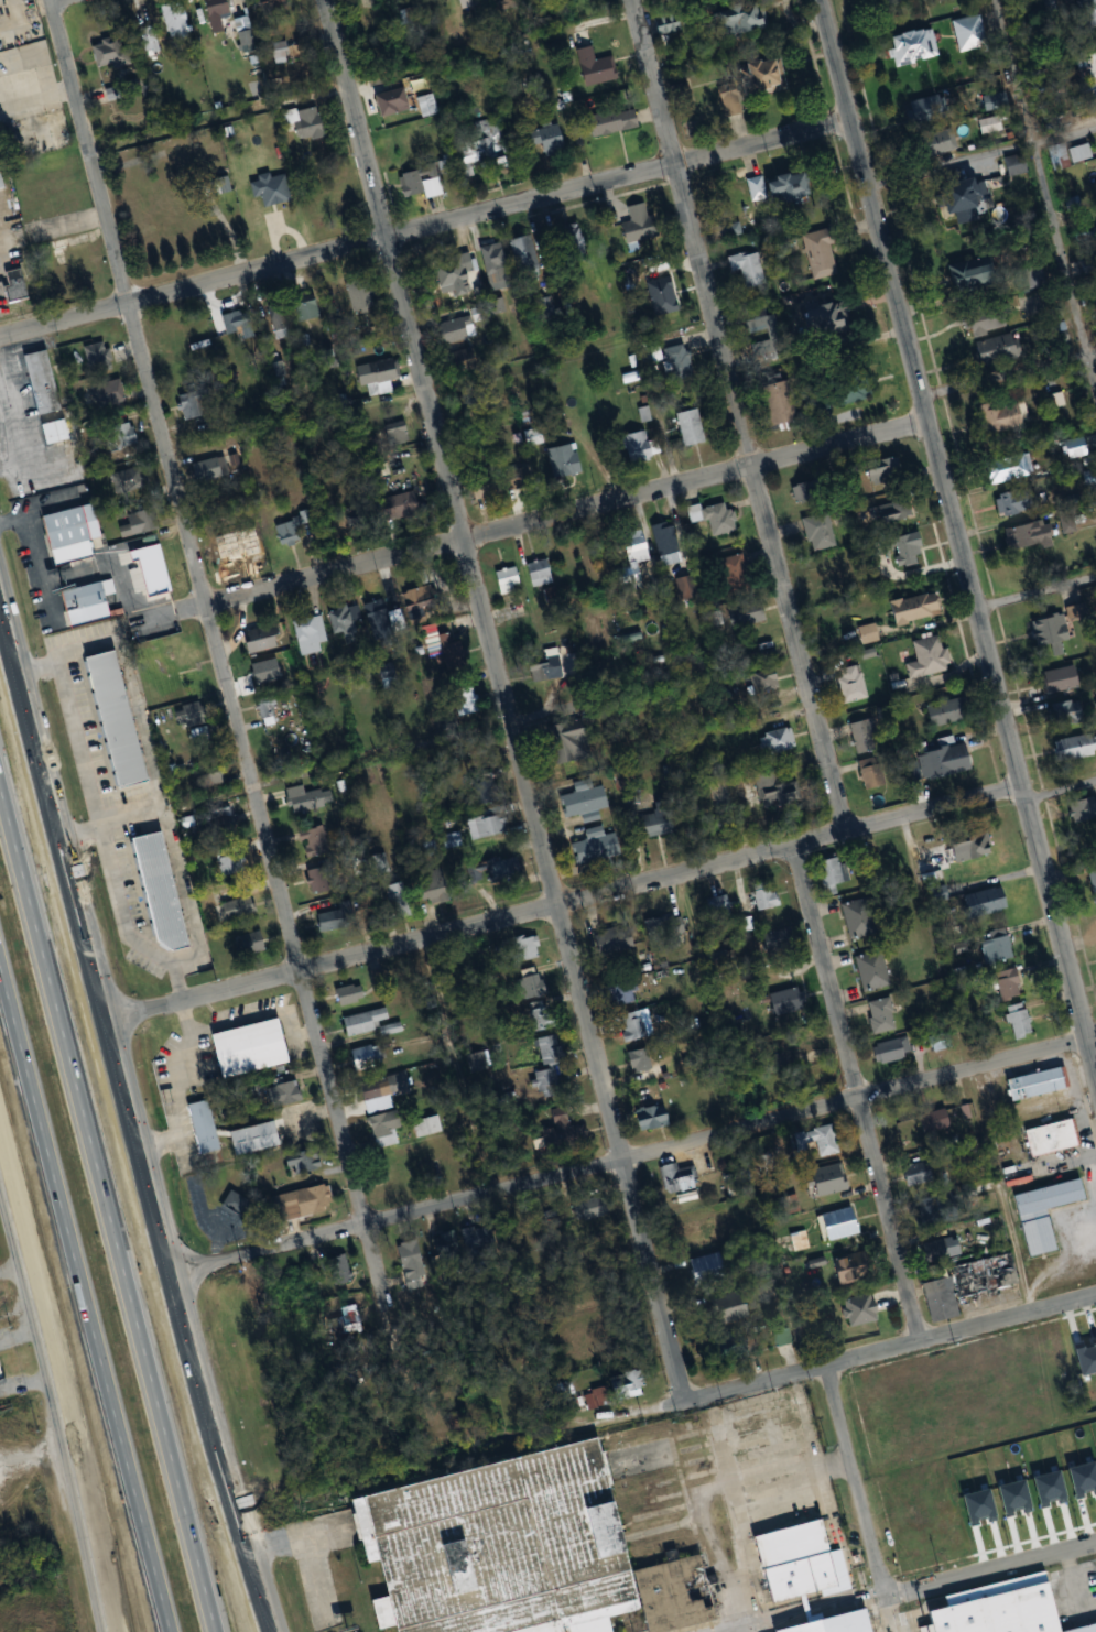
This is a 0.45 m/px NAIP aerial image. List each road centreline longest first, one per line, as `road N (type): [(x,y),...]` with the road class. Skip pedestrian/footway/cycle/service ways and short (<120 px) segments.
road 1 (residential): [(58,0),(433,1465)]
road 2 (residential): [(323,0),(561,909),(680,1403)]
road 3 (residential): [(820,0),(1095,1078)]
road 4 (secondary): [(279,1631),(204,1372),(0,571)]
road 5 (motorway): [(215,1631),(135,1324),(44,807),(0,635)]
road 6 (residential): [(1095,1037),(372,1226),(177,1269)]
road 7 (residential): [(1022,790),(113,1018)]
road 8 (residential): [(851,121),(0,336)]
road 9 (residential): [(633,0),(848,834)]
road 10 (residential): [(929,423),(139,619)]
road 11 (residential): [(1095,1297),(433,1465)]
road 12 (residential): [(793,848),(921,1341)]
road 13 (secondary): [(0,1186),(104,1631)]
road 14 (motorway): [(88,1317),(169,1631)]
road 15 (motorway): [(0,1058),(88,1317)]
road 16 (residential): [(826,1367),(883,1597)]
road 17 (residential): [(1095,123),(864,172)]
road 18 (residential): [(1095,1543),(883,1597)]
road 19 (residential): [(1095,359),(922,396)]
road 20 (residential): [(1095,584),(976,610)]

